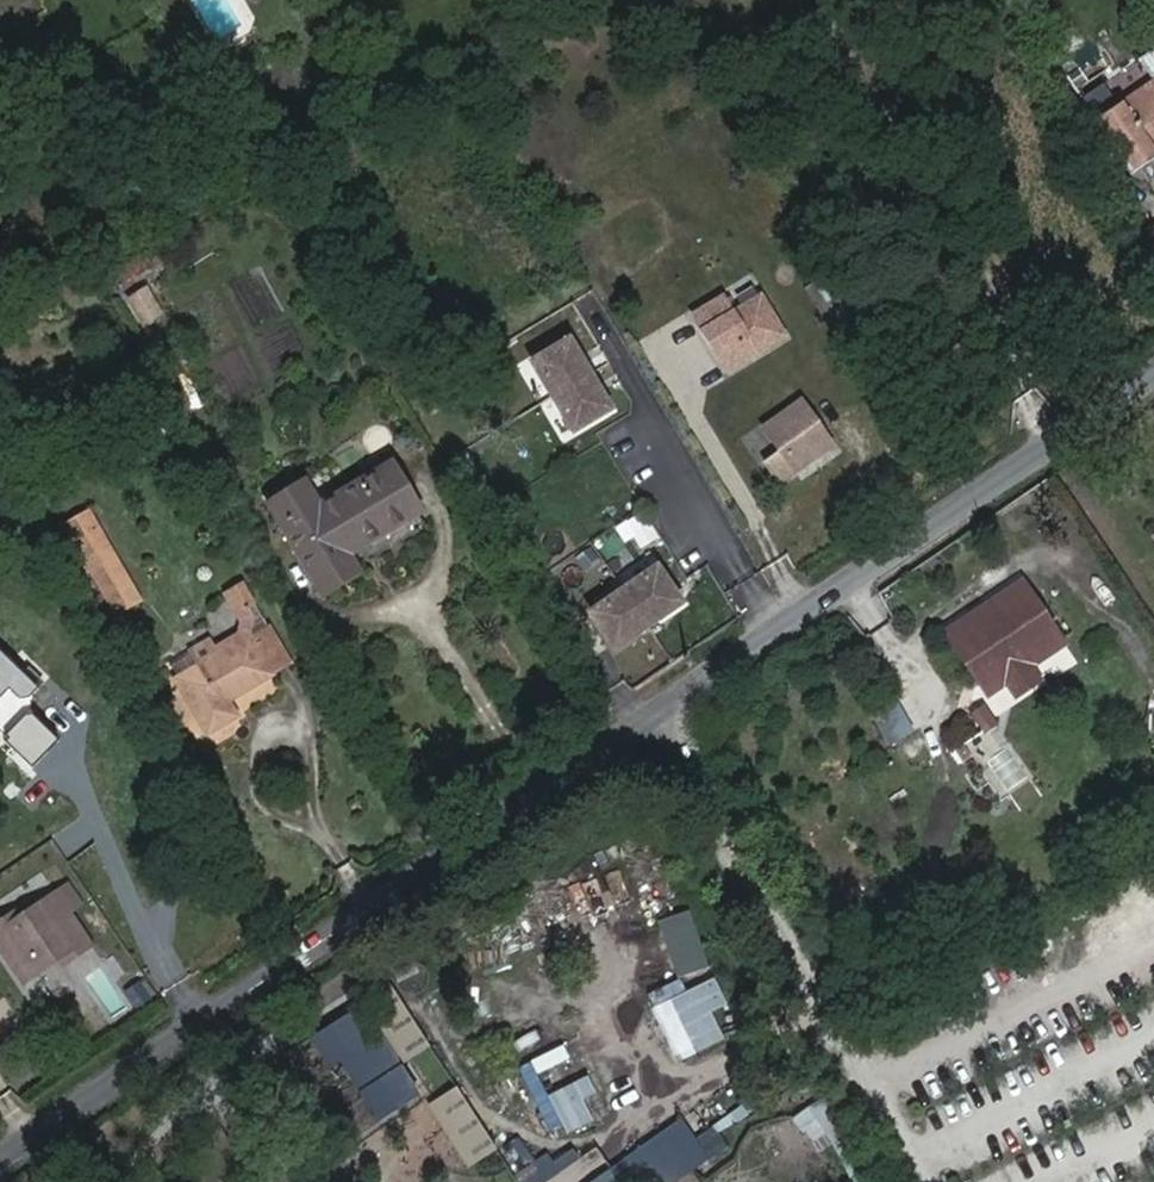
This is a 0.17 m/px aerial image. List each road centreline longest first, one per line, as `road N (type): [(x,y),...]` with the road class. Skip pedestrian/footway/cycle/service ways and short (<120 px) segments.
road 1 (unclassified): [(668,713),(0,1168)]
road 2 (unclassified): [(1153,385),(668,713)]
road 3 (unclassified): [(668,713),(922,1181)]

